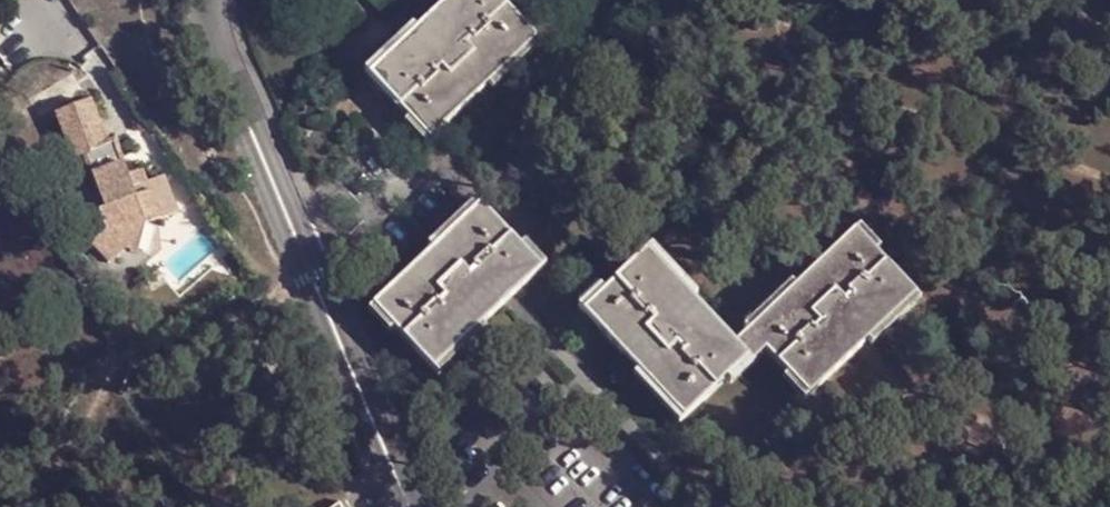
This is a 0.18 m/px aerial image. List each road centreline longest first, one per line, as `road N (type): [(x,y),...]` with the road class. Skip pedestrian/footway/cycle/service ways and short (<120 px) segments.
road 1 (residential): [(410,506),(240,92),(219,0)]

